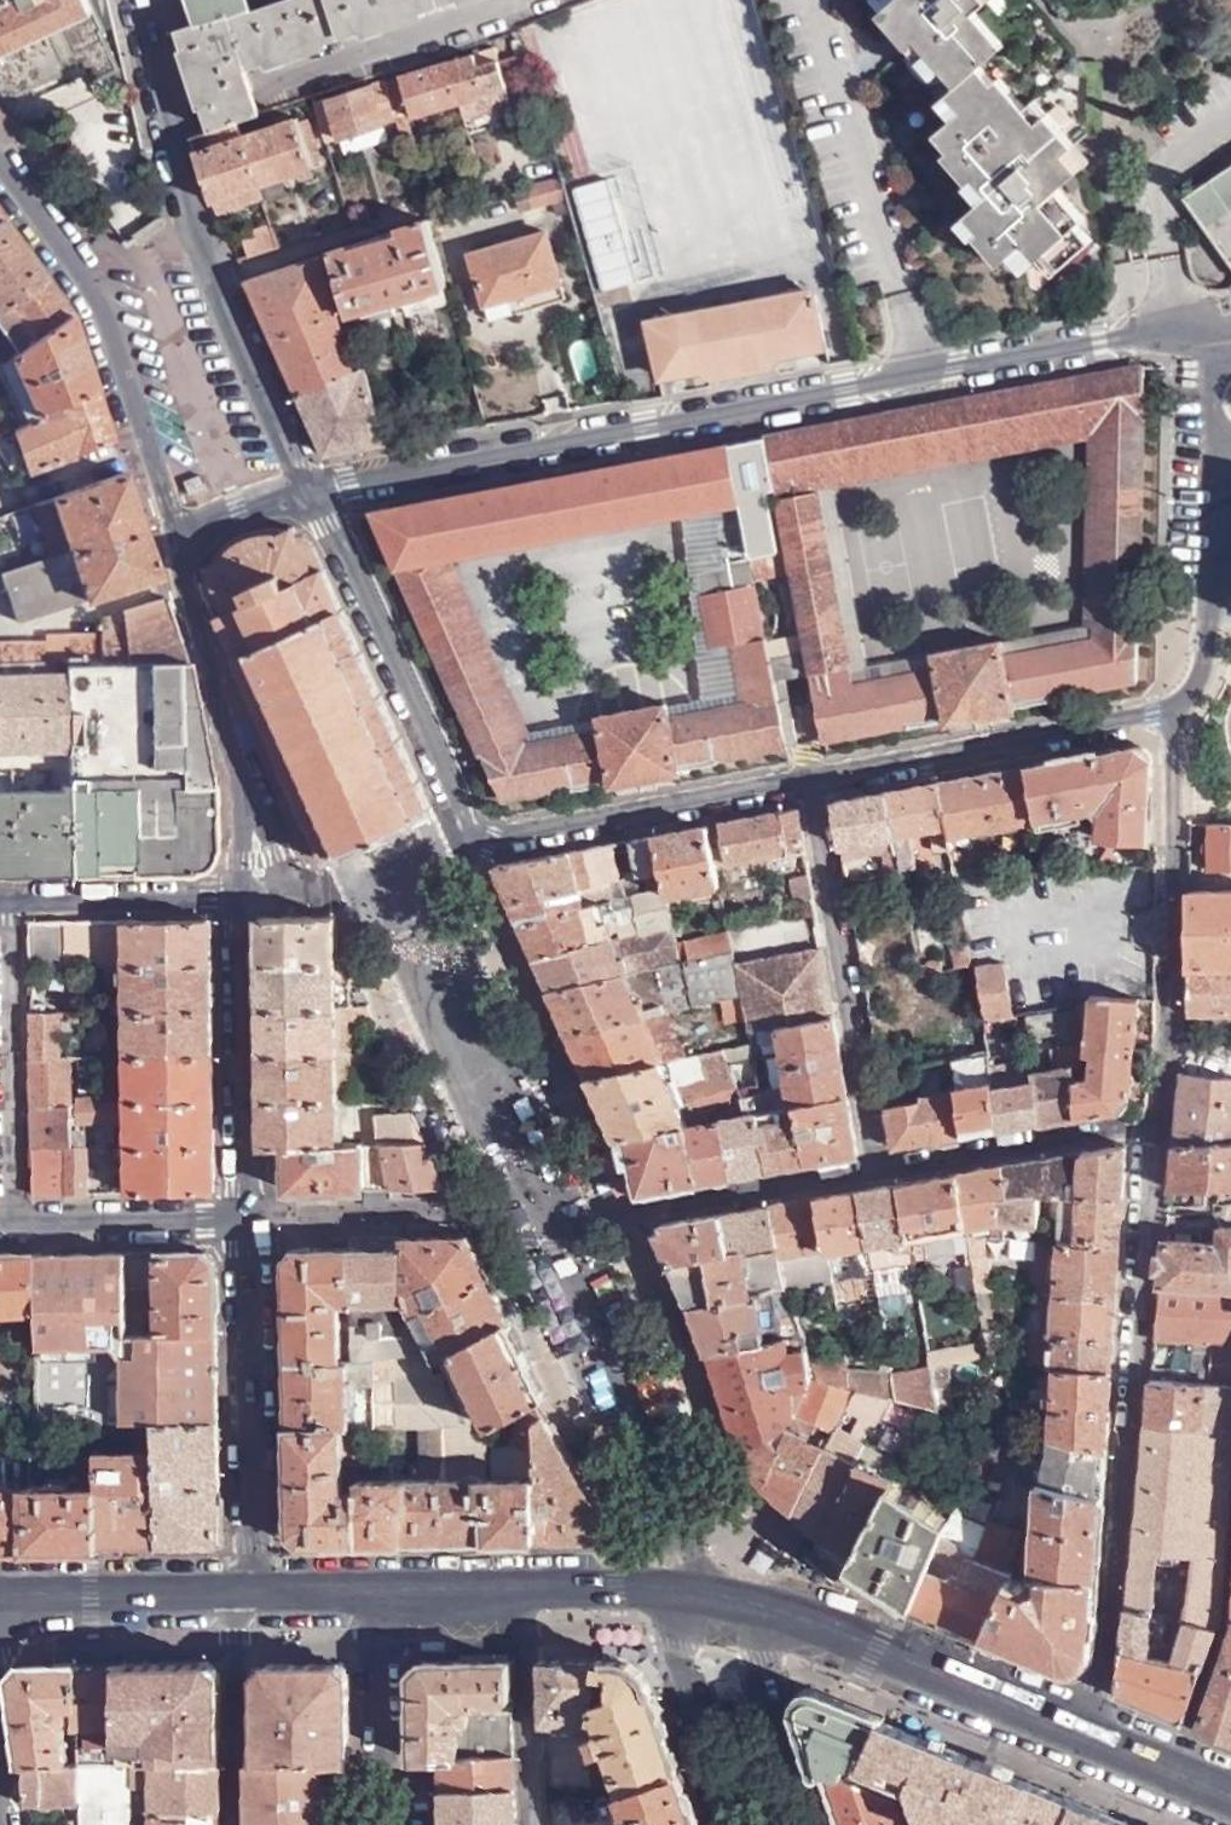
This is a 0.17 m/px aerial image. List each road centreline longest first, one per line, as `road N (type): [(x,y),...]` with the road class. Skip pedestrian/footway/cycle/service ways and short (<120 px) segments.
road 1 (residential): [(1217,383),(1166,333),(318,505)]
road 2 (residential): [(1092,1735),(1111,1690),(1155,1122)]
road 3 (residential): [(307,484),(179,191),(138,0)]
road 4 (residential): [(0,165),(91,289),(175,533)]
road 5 (residential): [(1155,1122),(1167,1017),(1177,715)]
road 6 (residential): [(807,784),(875,1170)]
road 7 (residential): [(695,1584),(695,1538),(552,1226)]
road 8 (residential): [(807,784),(1177,715)]
road 9 (residential): [(318,505),(474,841)]
road 10 (residential): [(245,1220),(251,1588)]
road 11 (residential): [(547,1215),(398,887)]
road 12 (residential): [(474,841),(807,784)]
road 13 (primary): [(1092,1735),(780,1609)]
road 14 (residential): [(243,887),(245,1220)]
road 15 (residential): [(552,1226),(875,1170)]
road 16 (residential): [(3,1219),(1,901)]
road 17 (residential): [(547,1215),(245,1220)]
road 18 (residential): [(875,1170),(1155,1122)]
road 19 (residential): [(175,533),(241,778)]
road 20 (residential): [(673,1584),(676,1660),(739,1824)]
road 21 (residential): [(1,901),(243,887)]
road 22 (residential): [(245,1220),(3,1219)]
road 23 (residential): [(527,1824),(520,1586)]
road 24 (residential): [(382,1587),(385,1824)]
road 25 (residential): [(230,1824),(231,1589)]
road 26 (primary): [(231,1589),(0,1593)]
road 27 (residential): [(818,1824),(767,1657),(780,1609)]
road 28 (residential): [(1177,715),(1182,634),(1230,558)]
road 29 (primary): [(673,1584),(520,1586)]
road 30 (primary): [(1230,1792),(1092,1735)]
road 31 (residential): [(175,533),(307,484)]
road 32 (primary): [(520,1586),(382,1587)]
road 33 (primary): [(382,1587),(251,1588)]
road 34 (residential): [(241,778),(286,889)]

